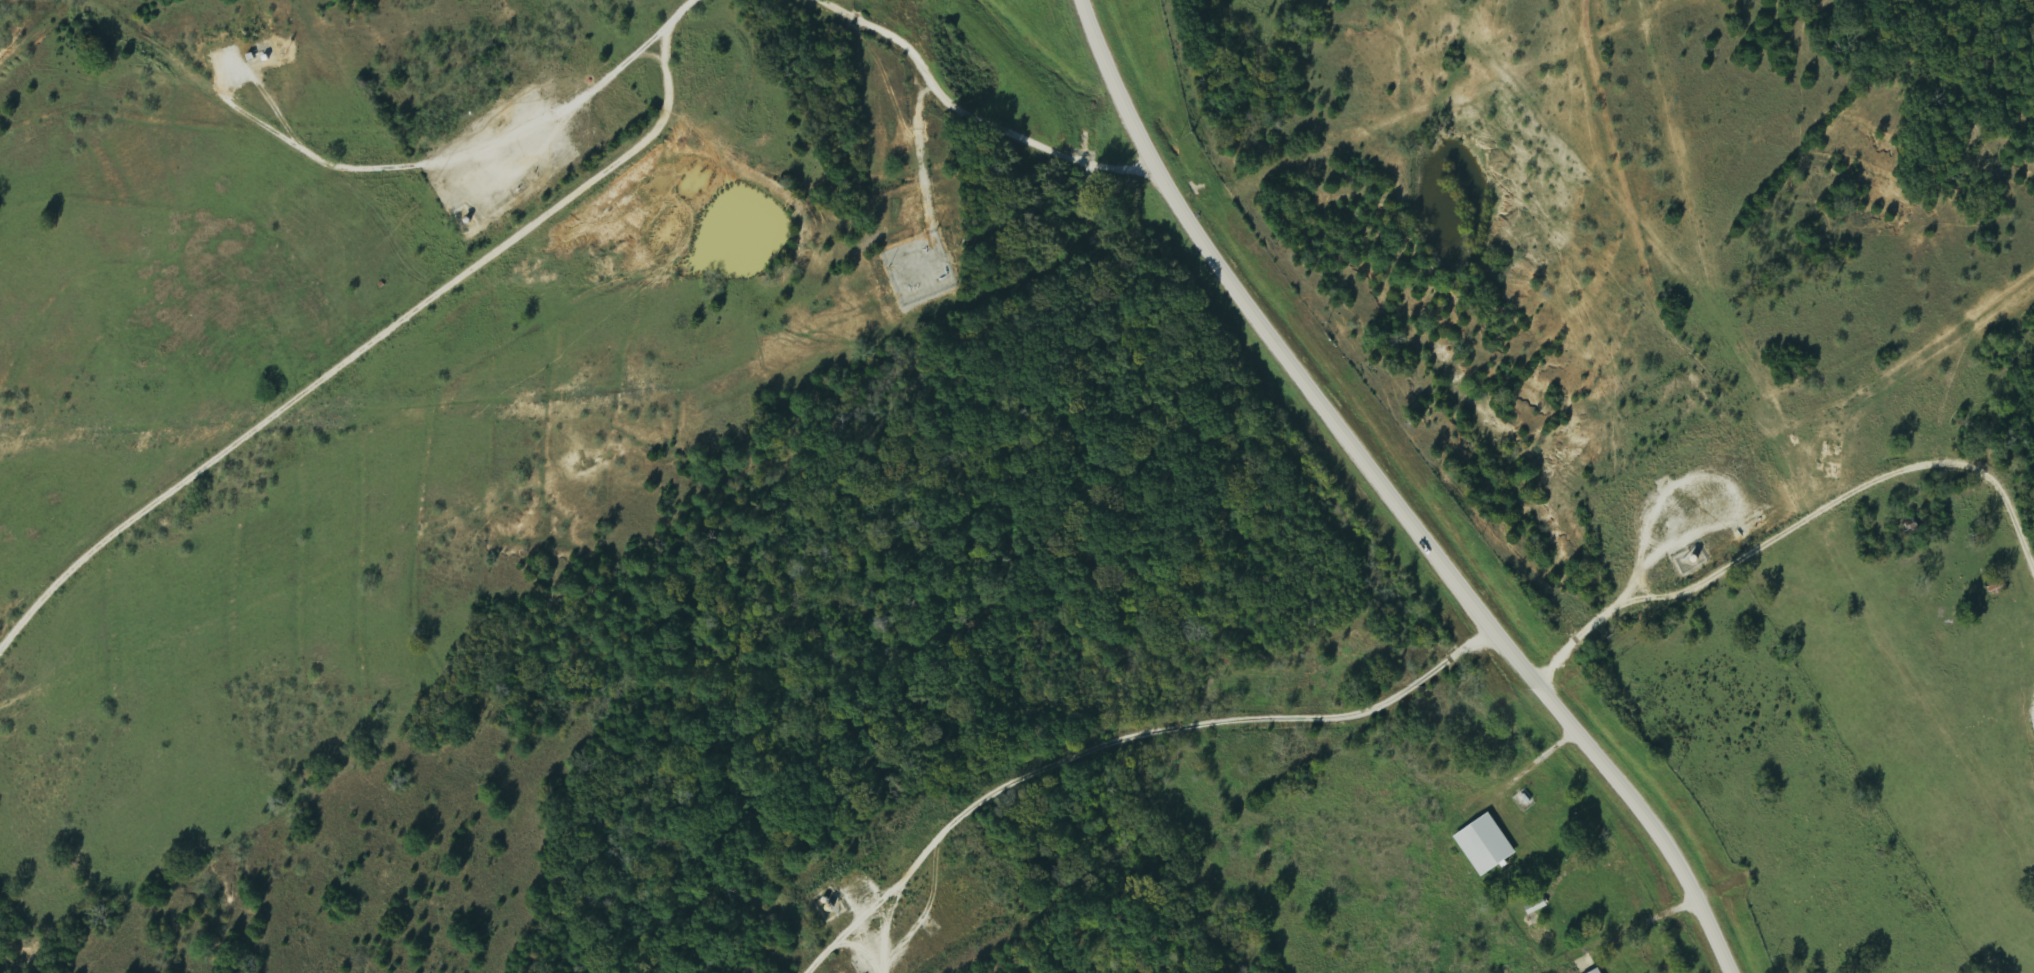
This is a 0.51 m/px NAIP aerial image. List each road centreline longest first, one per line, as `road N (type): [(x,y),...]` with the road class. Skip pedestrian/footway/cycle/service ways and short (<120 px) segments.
road 1 (residential): [(1077,0),(1135,131),(1194,232),(1659,835),(1699,893),(1733,972)]
road 2 (residential): [(1536,680),(1583,618),(1659,554),(1732,525),(1798,549),(1921,533),(1954,555),(1974,615)]

